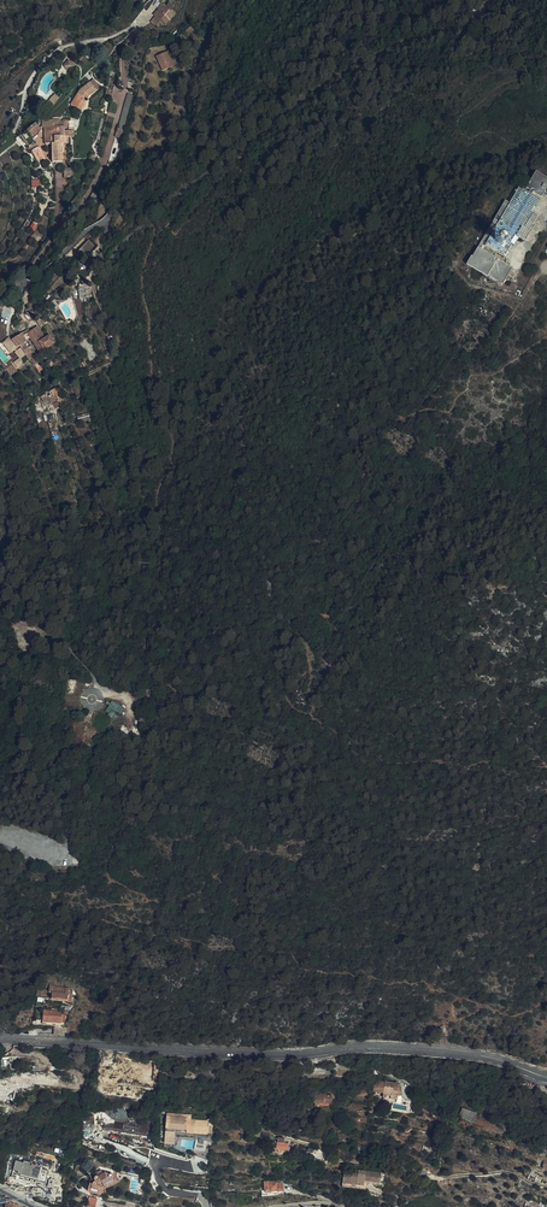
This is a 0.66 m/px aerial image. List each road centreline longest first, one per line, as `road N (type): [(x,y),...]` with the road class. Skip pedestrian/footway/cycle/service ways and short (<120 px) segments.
road 1 (unclassified): [(0,296),(32,283),(103,223),(102,257),(109,262),(158,212),(309,94),(377,54),(479,19),(546,10)]
road 2 (secondary): [(0,1040),(269,1055),(377,1047),(473,1054),(546,1078)]
road 3 (track): [(188,696),(144,674),(128,697),(103,690),(64,641),(42,635),(0,667)]

